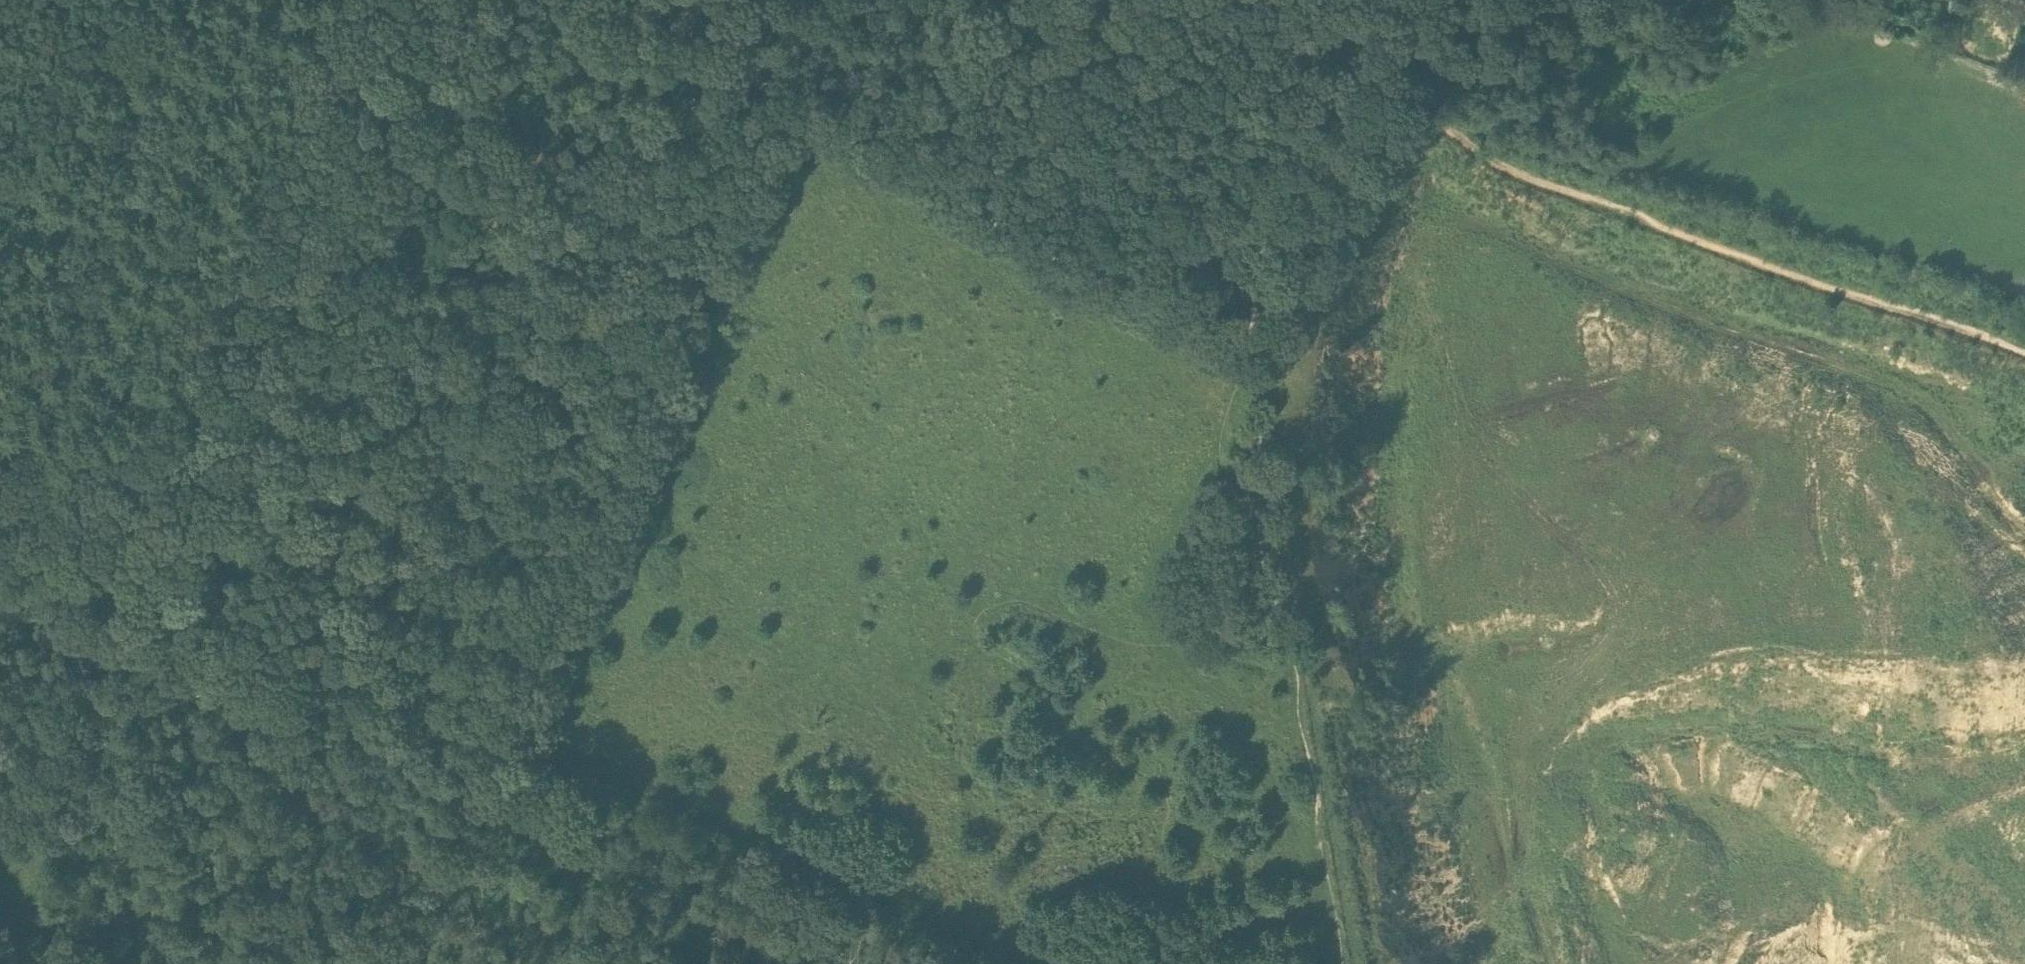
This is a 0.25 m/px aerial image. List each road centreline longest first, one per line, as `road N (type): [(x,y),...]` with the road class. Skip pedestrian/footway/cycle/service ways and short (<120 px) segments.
road 1 (track): [(2024,353),(1521,177),(1426,115),(1347,121),(1262,168)]
road 2 (track): [(780,98),(1238,349)]
road 3 (track): [(611,0),(780,98)]
road 4 (track): [(1238,349),(1266,261),(1262,168)]
road 5 (track): [(1438,120),(1616,170)]
road 6 (track): [(1262,168),(1248,0)]

